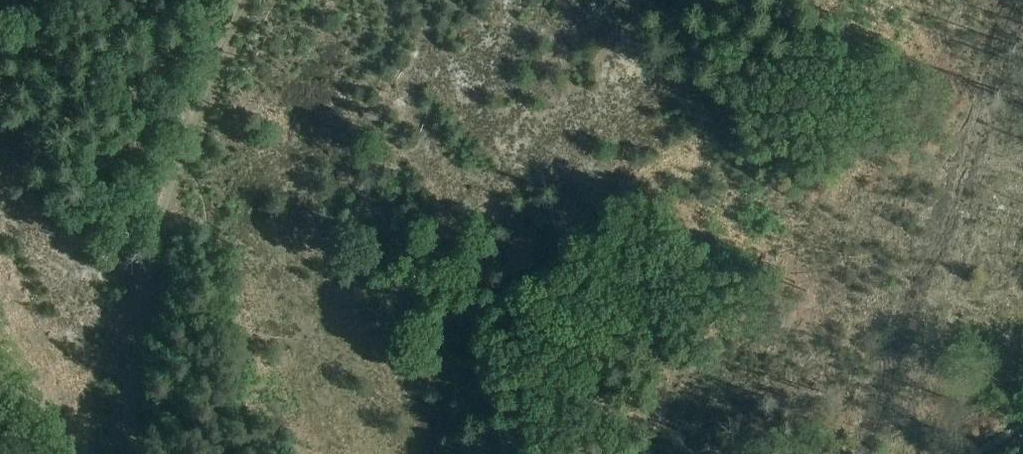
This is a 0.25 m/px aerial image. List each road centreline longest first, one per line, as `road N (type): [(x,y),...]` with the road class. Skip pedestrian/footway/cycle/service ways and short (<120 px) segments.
road 1 (track): [(118,453),(154,238),(242,0)]

